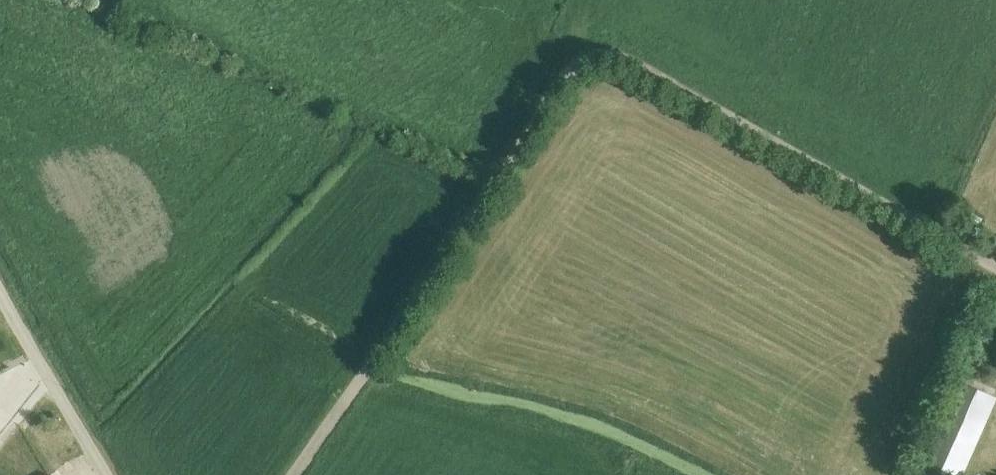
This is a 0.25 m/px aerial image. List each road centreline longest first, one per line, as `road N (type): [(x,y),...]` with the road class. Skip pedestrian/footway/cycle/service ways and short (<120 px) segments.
road 1 (track): [(995,271),(625,62),(598,57),(574,69),(283,474)]
road 2 (unclassified): [(104,474),(0,290)]

